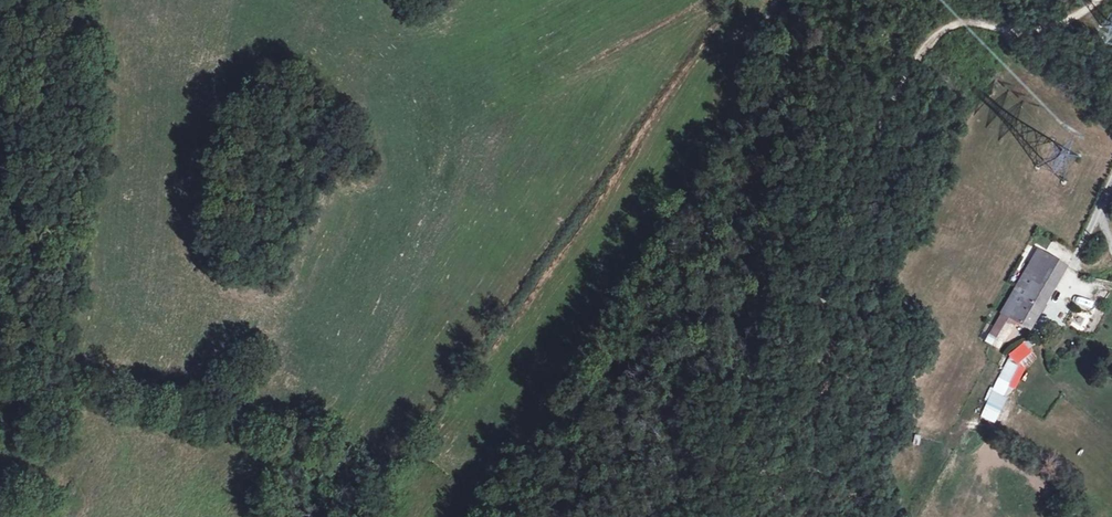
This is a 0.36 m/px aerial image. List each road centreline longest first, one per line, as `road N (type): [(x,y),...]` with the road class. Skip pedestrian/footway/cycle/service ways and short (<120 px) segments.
road 1 (track): [(1098,0),(1064,27),(1035,33),(960,21),(940,27),(873,144),(750,516)]
road 2 (unclassified): [(477,516),(551,367),(720,112),(778,0)]
road 3 (track): [(0,350),(41,279),(29,151),(51,112),(52,83),(38,0)]

